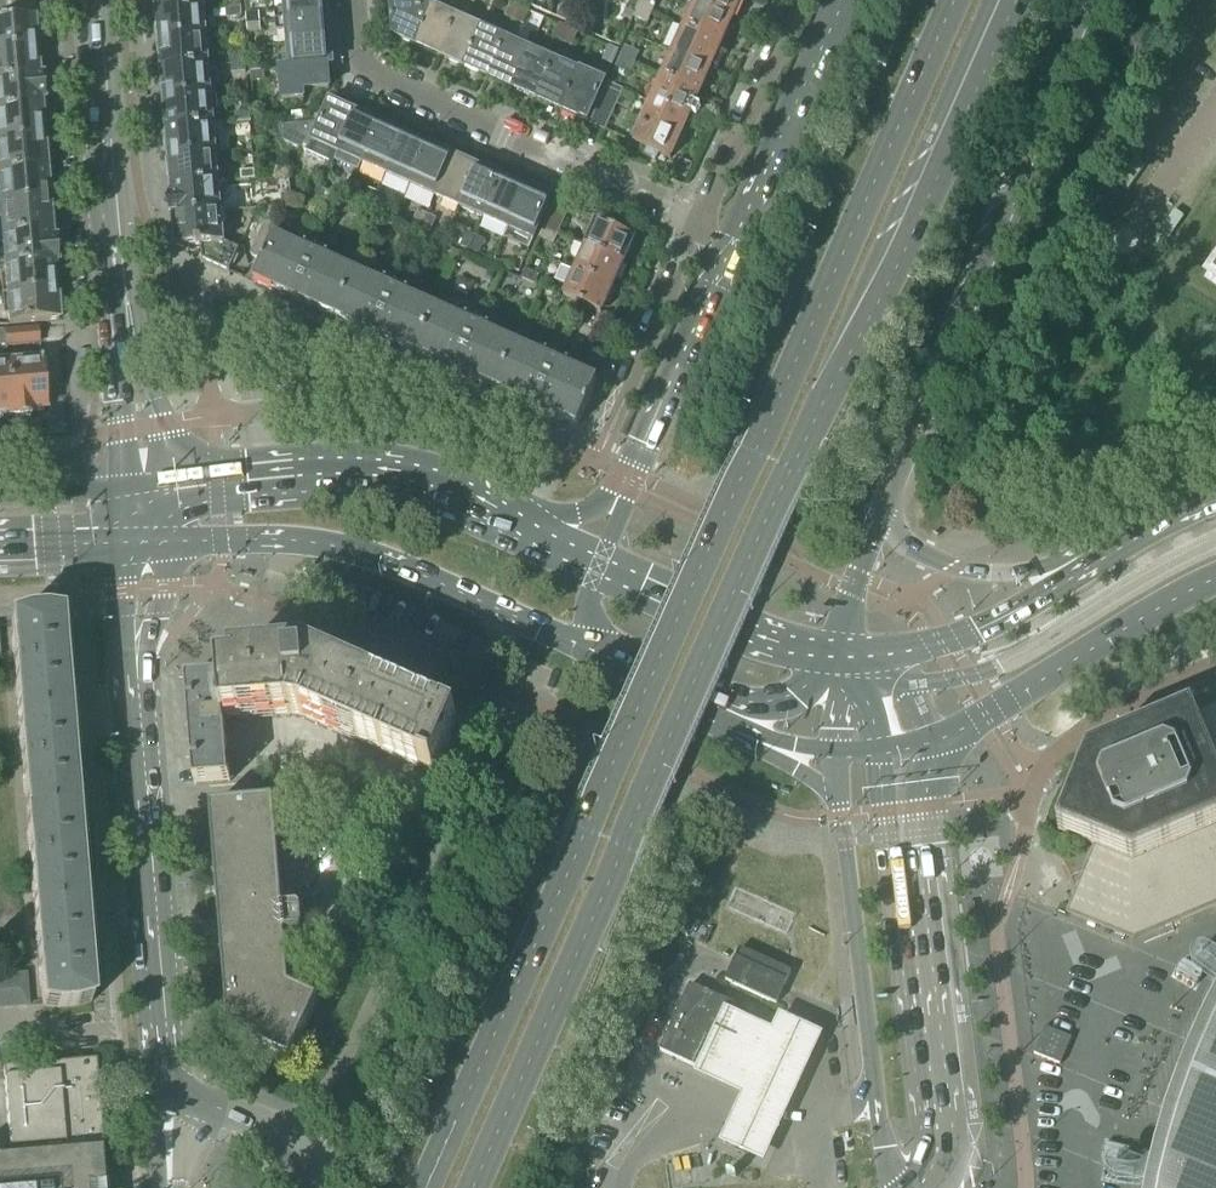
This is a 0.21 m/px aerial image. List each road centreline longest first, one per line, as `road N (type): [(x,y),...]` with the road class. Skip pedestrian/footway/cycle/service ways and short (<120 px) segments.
road 1 (primary): [(472,1187),(792,471),(1017,0)]
road 2 (primary): [(955,0),(427,1187)]
road 3 (primary): [(889,496),(1081,0)]
road 4 (residential): [(297,477),(263,447),(258,413),(432,396),(556,450),(519,524)]
road 5 (residential): [(349,0),(355,45),(380,76),(676,210),(695,229)]
road 6 (tertiary): [(839,800),(889,1172)]
road 7 (secondary): [(933,1187),(949,1142),(908,829)]
road 8 (residential): [(508,612),(483,679),(356,623),(275,605),(286,540)]
road 9 (secondary): [(161,1045),(135,696)]
road 10 (tertiary): [(125,332),(98,0)]
road 11 (secondary): [(936,742),(1215,578)]
road 12 (secondary): [(845,0),(732,248)]
road 13 (secondary): [(732,248),(621,495)]
road 14 (secondary): [(837,659),(745,632),(599,565)]
road 15 (residential): [(801,0),(695,229)]
road 16 (secondary): [(286,540),(348,546),(508,612)]
road 17 (primary): [(1081,566),(959,568),(910,549),(892,528),(889,496)]
road 18 (secondary): [(1081,566),(966,637),(870,661)]
road 19 (secondary): [(519,524),(414,483),(297,477)]
road 20 (residential): [(695,229),(610,433)]
road 21 (primary): [(837,659),(889,496)]
road 22 (secondary): [(135,696),(170,588),(168,562),(150,542)]
road 23 (tertiary): [(125,332),(119,401),(147,494)]
road 24 (secondary): [(150,542),(127,569),(122,592),(122,646),(135,696)]
road 25 (secondary): [(1215,495),(1081,566)]
road 26 (primary): [(198,1104),(280,1130),(310,1187)]
road 27 (secondary): [(0,541),(150,542)]
road 28 (secondary): [(147,494),(0,501)]
road 29 (tertiary): [(161,1045),(152,1106),(158,1187)]
road 30 (secondary): [(150,542),(286,540)]
road 31 (secondary): [(718,707),(794,695),(837,659)]
road 32 (tertiary): [(736,726),(839,800)]
road 33 (secondary): [(604,657),(718,707)]

